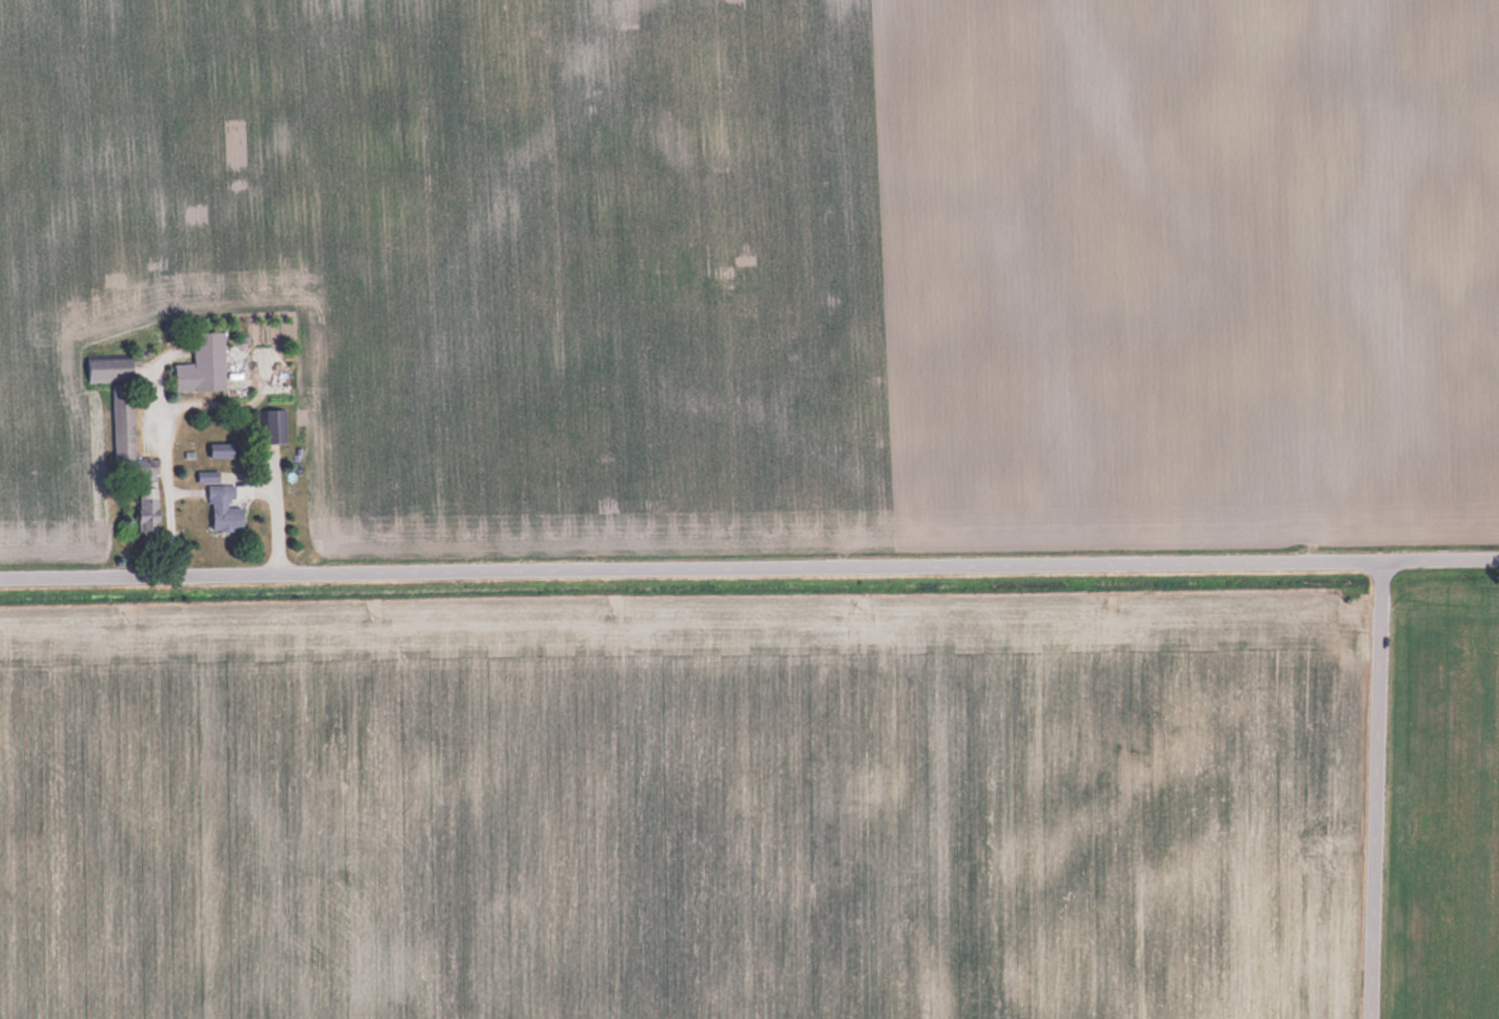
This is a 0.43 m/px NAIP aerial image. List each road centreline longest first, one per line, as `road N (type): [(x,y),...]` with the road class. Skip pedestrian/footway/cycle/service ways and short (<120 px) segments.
road 1 (residential): [(0,582),(1498,568)]
road 2 (residential): [(1375,1018),(1382,569)]

